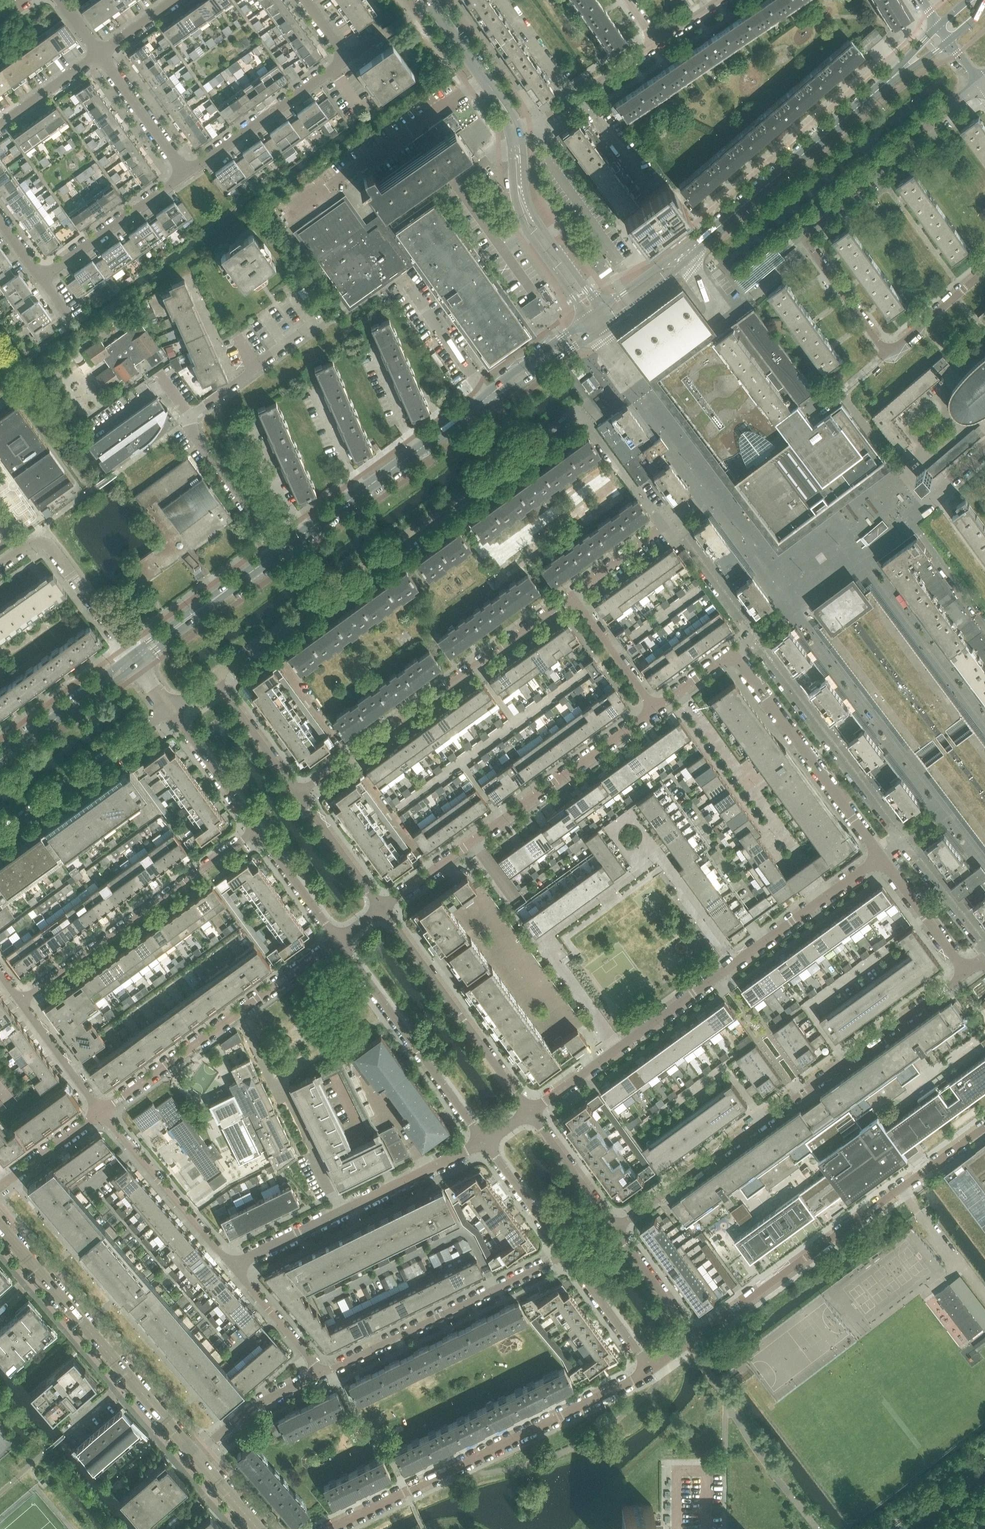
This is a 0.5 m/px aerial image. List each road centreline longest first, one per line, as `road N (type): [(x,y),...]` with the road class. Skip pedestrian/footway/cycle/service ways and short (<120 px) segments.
road 1 (residential): [(214,679),(585,412)]
road 2 (residential): [(966,973),(615,1229)]
road 3 (residential): [(530,1113),(880,857)]
road 4 (residential): [(693,1339),(984,1126)]
road 5 (residential): [(328,1528),(650,1367)]
road 6 (residential): [(654,709),(730,653),(880,857)]
road 7 (residential): [(569,595),(300,794)]
road 8 (tertiary): [(196,1456),(0,1227)]
road 9 (residential): [(257,829),(19,1003)]
road 10 (residential): [(101,1112),(338,940)]
road 11 (residential): [(231,1266),(485,1141)]
road 12 (tertiary): [(894,73),(682,256)]
road 13 (residential): [(798,236),(887,354),(984,270)]
road 14 (residential): [(566,1253),(320,1372)]
road 15 (tertiary): [(279,553),(490,398)]
road 16 (residential): [(530,1113),(381,908)]
road 17 (residential): [(338,940),(485,1141)]
road 18 (residential): [(798,236),(981,82)]
road 19 (residential): [(473,841),(654,709)]
road 20 (residential): [(279,553),(187,427),(159,374)]
road 21 (residential): [(0,835),(171,710)]
road 22 (residential): [(231,1266),(101,1112)]
road 23 (residential): [(0,566),(34,544),(47,545),(134,660)]
road 24 (residential): [(187,173),(347,59)]
road 25 (residential): [(517,155),(516,201),(587,318)]
road 26 (residential): [(41,279),(187,173)]
road 27 (tertiary): [(134,660),(279,553)]
road 28 (residential): [(596,312),(527,198),(517,155)]
road 29 (residential): [(657,42),(516,136)]
road 30 (tertiary): [(0,759),(134,660)]
road 31 (residential): [(516,136),(498,97),(428,0)]
road 32 (residential): [(196,1456),(264,1399),(320,1372)]
road 33 (residential): [(187,173),(100,54)]
road 34 (residential): [(171,710),(257,829)]
road 35 (residential): [(880,857),(966,973)]
road 36 (residential): [(615,1229),(530,1113)]
road 37 (residential): [(300,794),(214,679)]
road 38 (residential): [(654,709),(569,595)]
road 39 (residential): [(566,1253),(650,1367)]
road 40 (residential): [(381,908),(300,794)]
road 41 (residential): [(320,1372),(231,1266)]
road 42 (residential): [(485,1141),(566,1253)]
road 43 (residential): [(257,829),(338,940)]
road 44 (residential): [(101,1112),(19,1003)]
road 45 (residential): [(693,1339),(615,1229)]
road 46 (tertiary): [(490,398),(598,329)]
road 47 (tertiary): [(587,318),(490,398)]
road 48 (residential): [(0,1186),(101,1112)]
road 49 (residential): [(0,124),(100,54)]
road 50 (residential): [(569,595),(666,524)]

